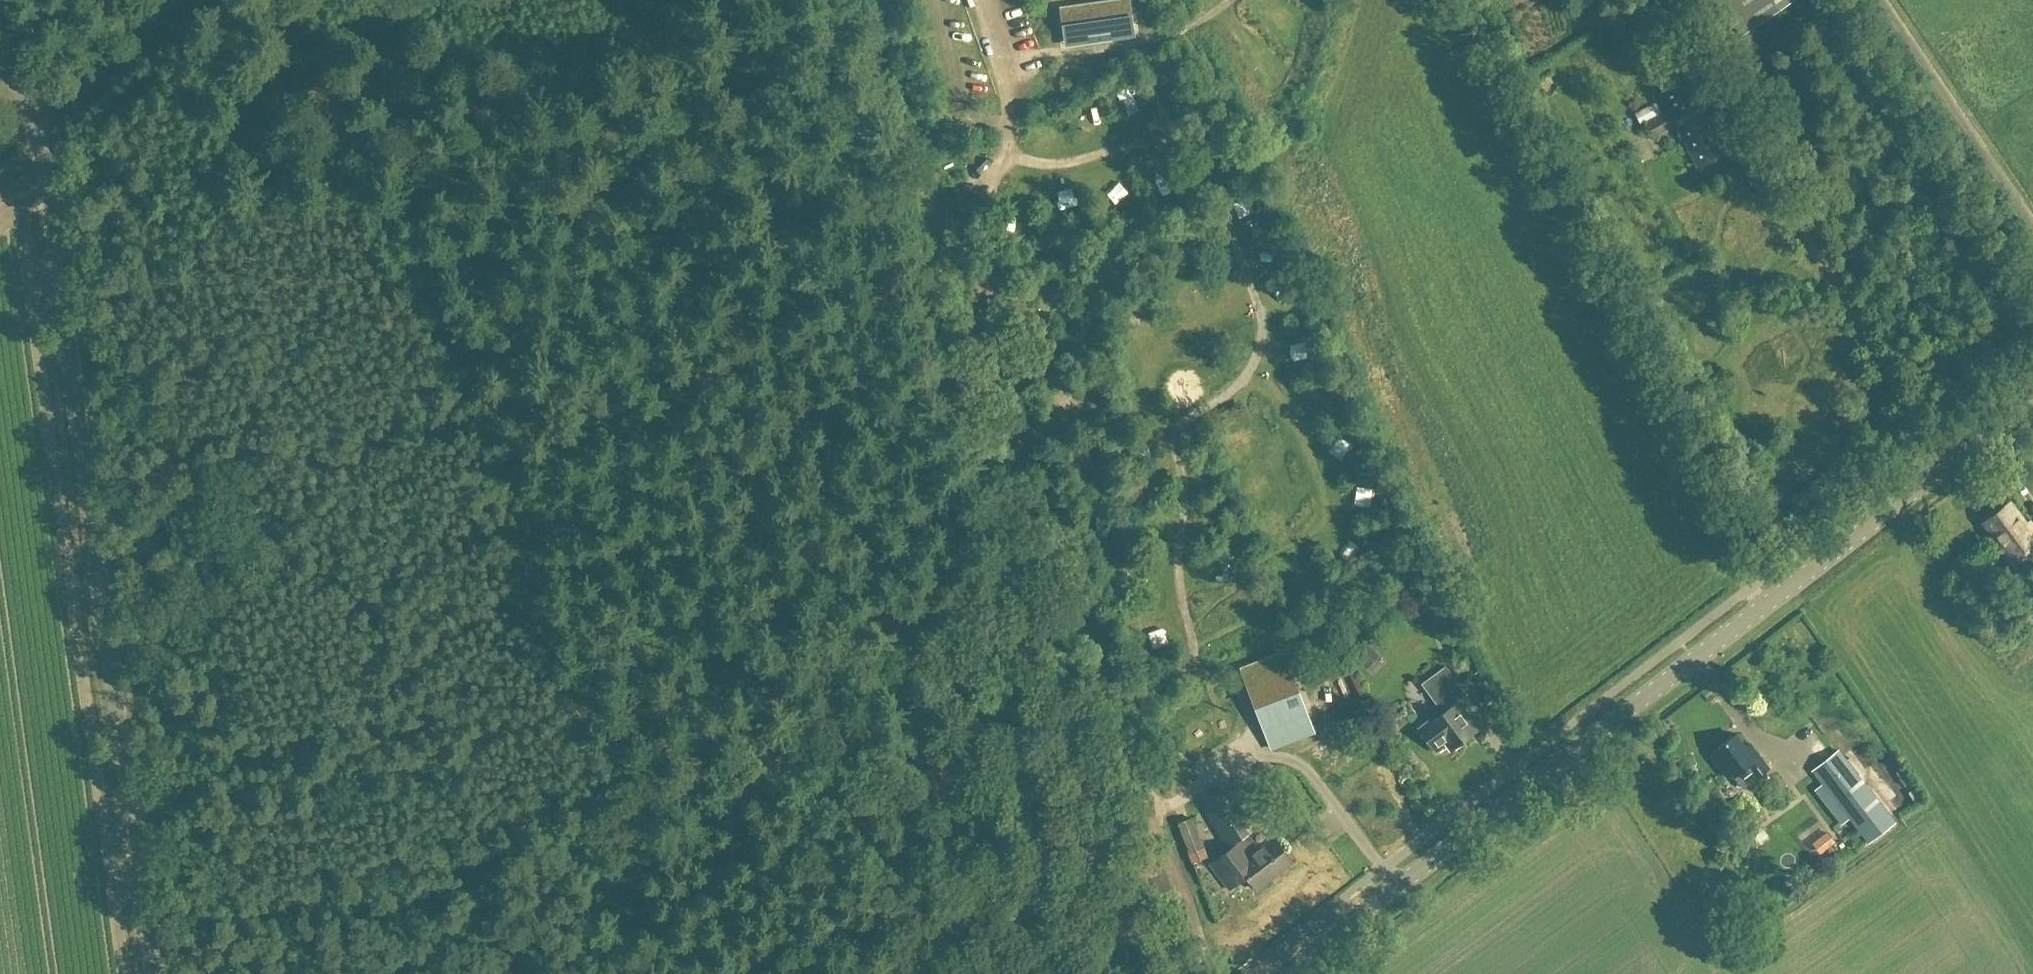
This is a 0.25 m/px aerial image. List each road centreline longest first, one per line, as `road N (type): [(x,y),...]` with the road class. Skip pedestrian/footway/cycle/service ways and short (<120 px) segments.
road 1 (tertiary): [(1287,973),(2032,408)]
road 2 (unclassified): [(156,973),(42,145),(35,116),(0,58)]
road 3 (track): [(976,324),(1207,947)]
road 4 (track): [(1262,309),(1196,147),(1170,140),(1046,165),(1007,158)]
road 5 (track): [(857,0),(976,324)]
road 6 (track): [(1885,0),(2032,214)]
road 7 (track): [(976,324),(986,221),(1007,158),(1007,97)]
road 8 (track): [(1254,364),(1289,403),(1323,493)]

